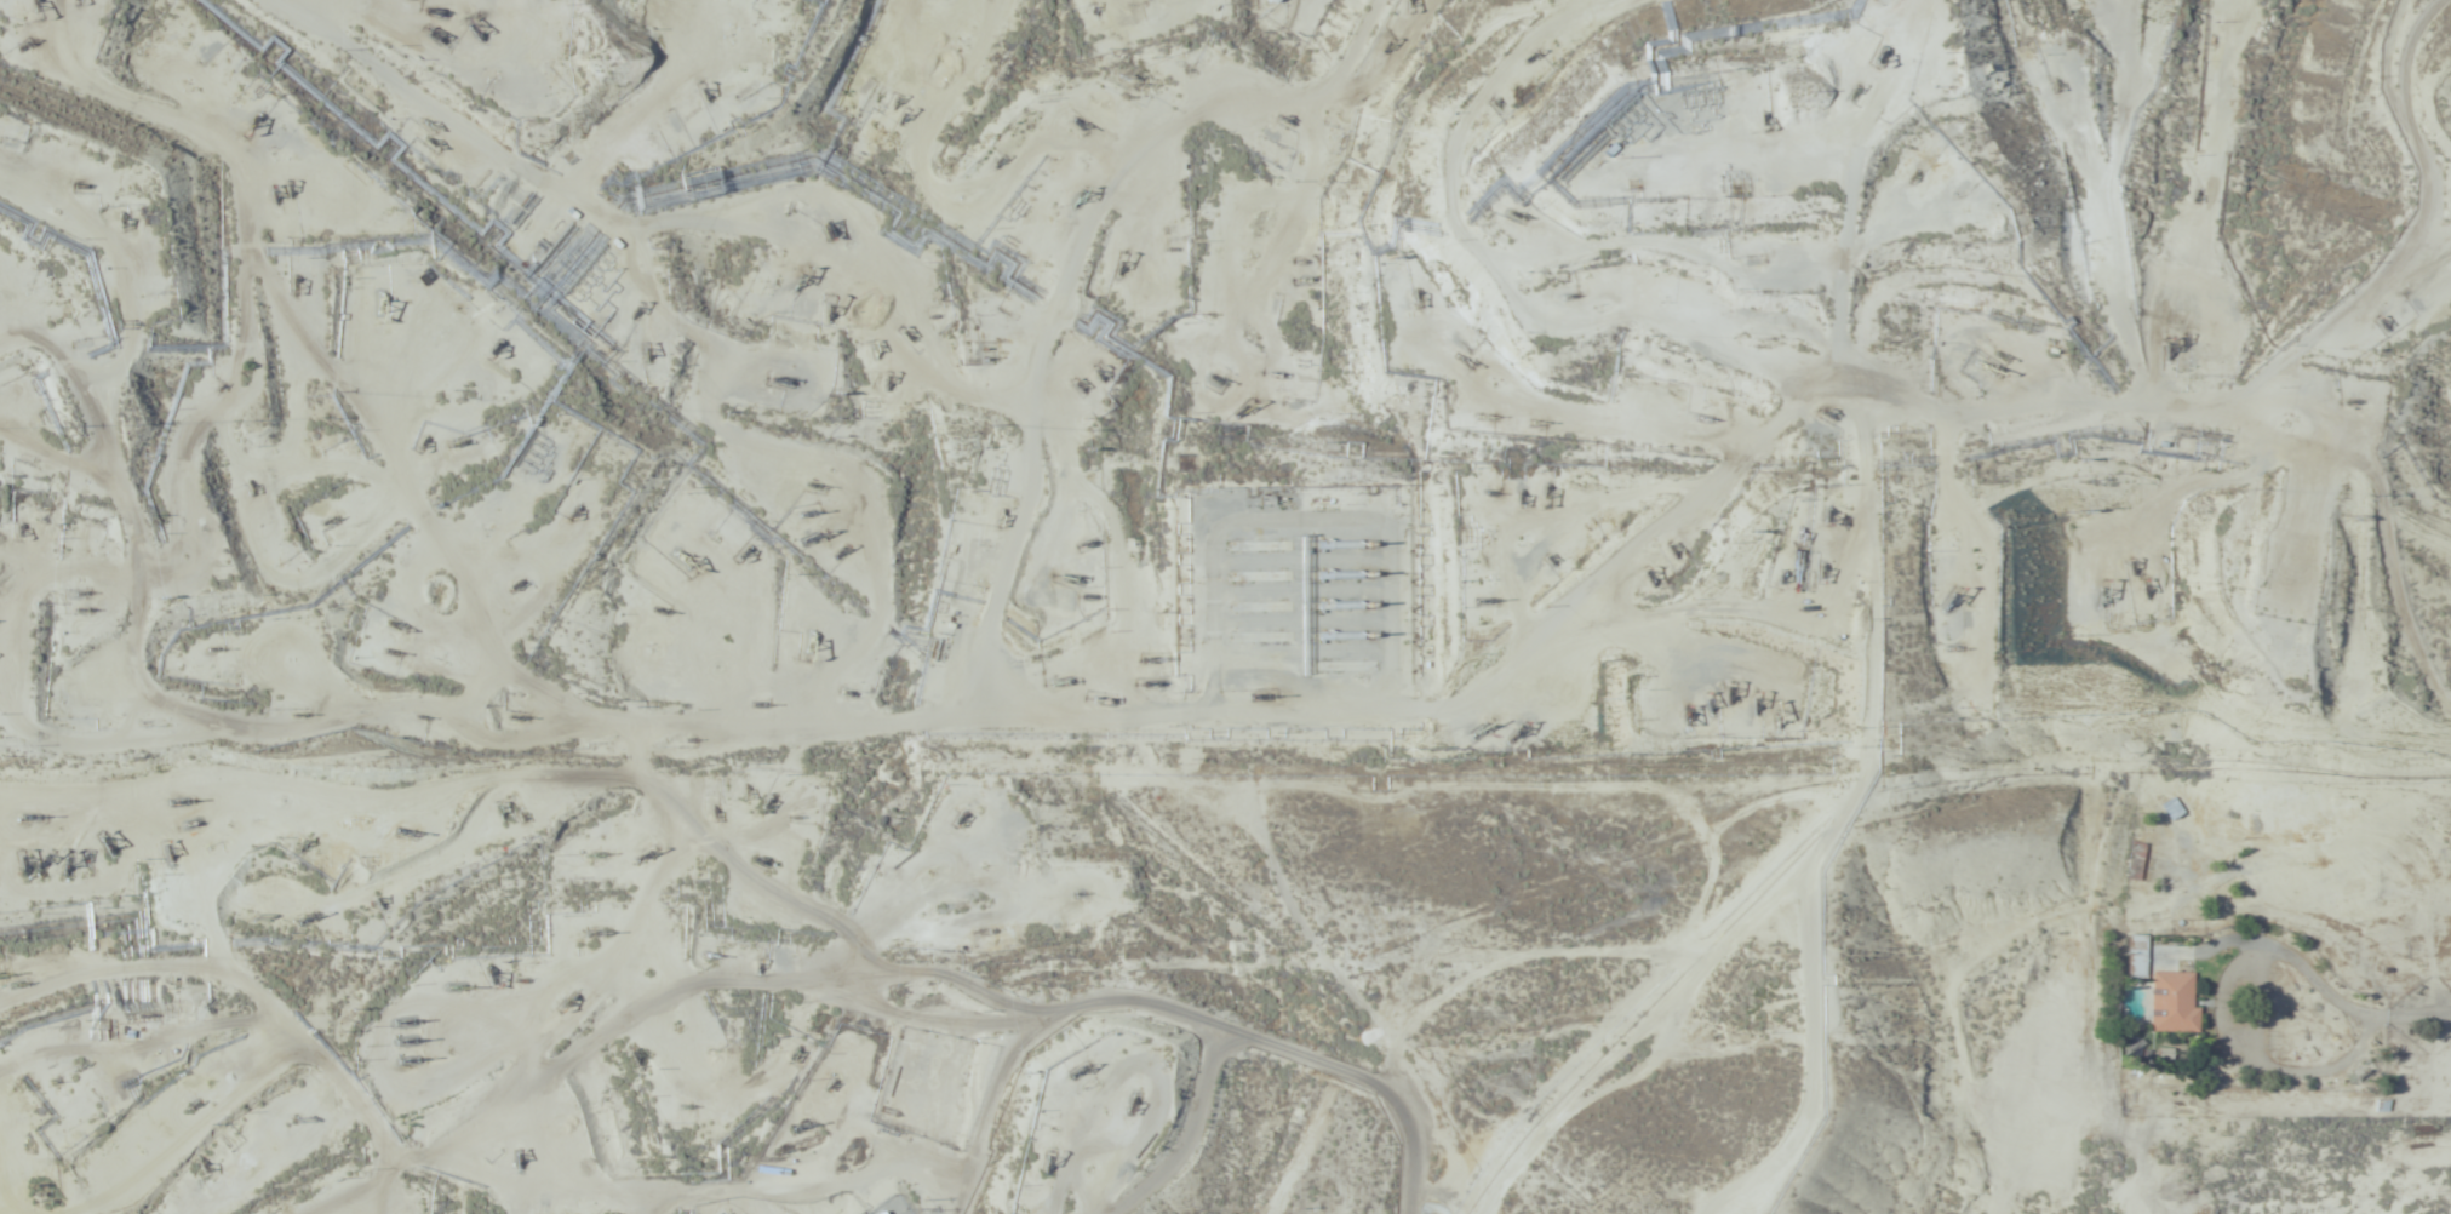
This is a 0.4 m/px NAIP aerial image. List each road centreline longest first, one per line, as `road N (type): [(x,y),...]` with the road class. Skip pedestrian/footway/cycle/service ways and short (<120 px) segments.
road 1 (track): [(2450,779),(2009,778),(1868,831)]

